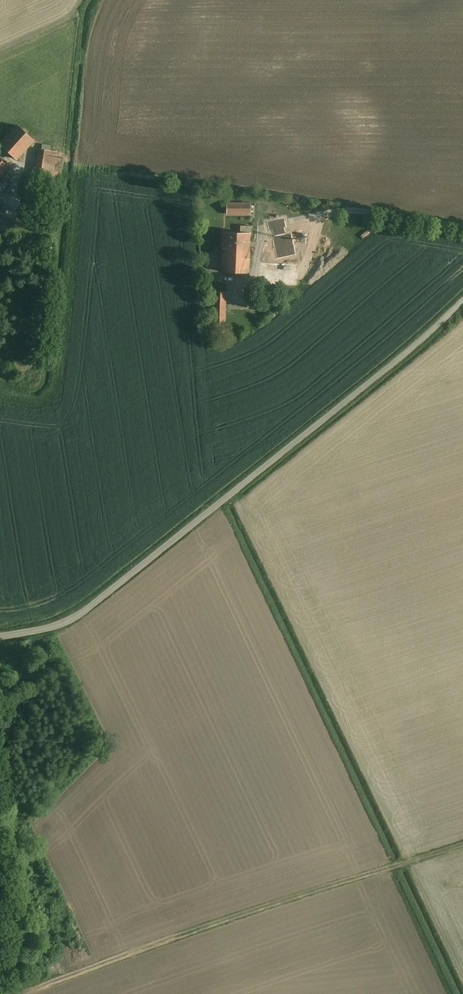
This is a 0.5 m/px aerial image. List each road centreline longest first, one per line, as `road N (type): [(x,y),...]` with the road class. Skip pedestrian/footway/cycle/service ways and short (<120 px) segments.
road 1 (unclassified): [(0,637),(84,612),(462,302)]
road 2 (track): [(462,844),(7,993)]

